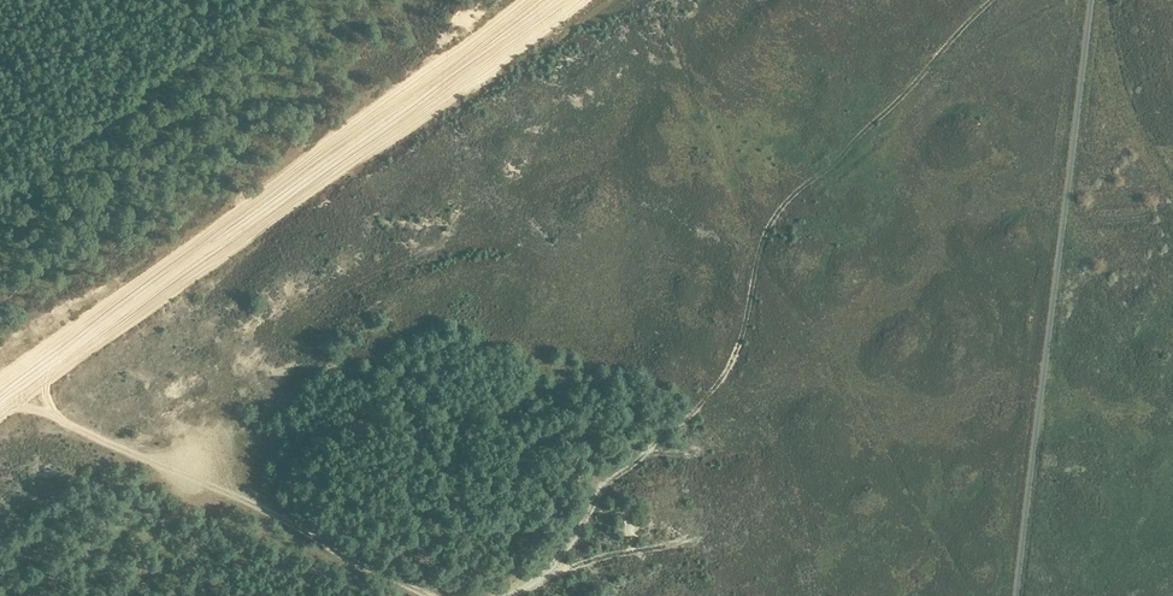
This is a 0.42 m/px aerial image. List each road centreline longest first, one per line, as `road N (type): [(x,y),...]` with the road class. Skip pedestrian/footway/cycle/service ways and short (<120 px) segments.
road 1 (unclassified): [(1015,595),(1092,0)]

